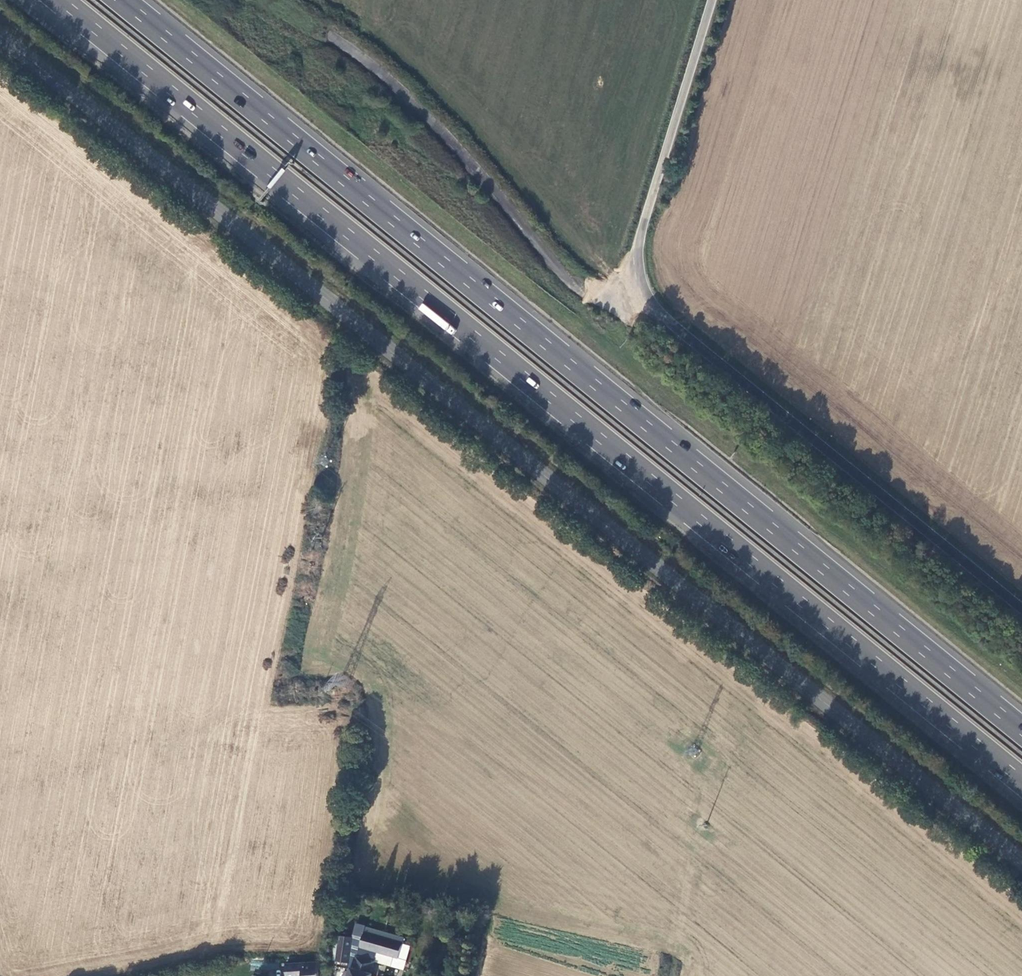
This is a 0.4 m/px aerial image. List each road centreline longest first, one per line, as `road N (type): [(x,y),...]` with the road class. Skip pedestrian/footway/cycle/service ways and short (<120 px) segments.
road 1 (tertiary): [(0,40),(1021,868)]
road 2 (trunk): [(58,0),(1021,781)]
road 3 (trunk): [(1021,730),(119,0)]

